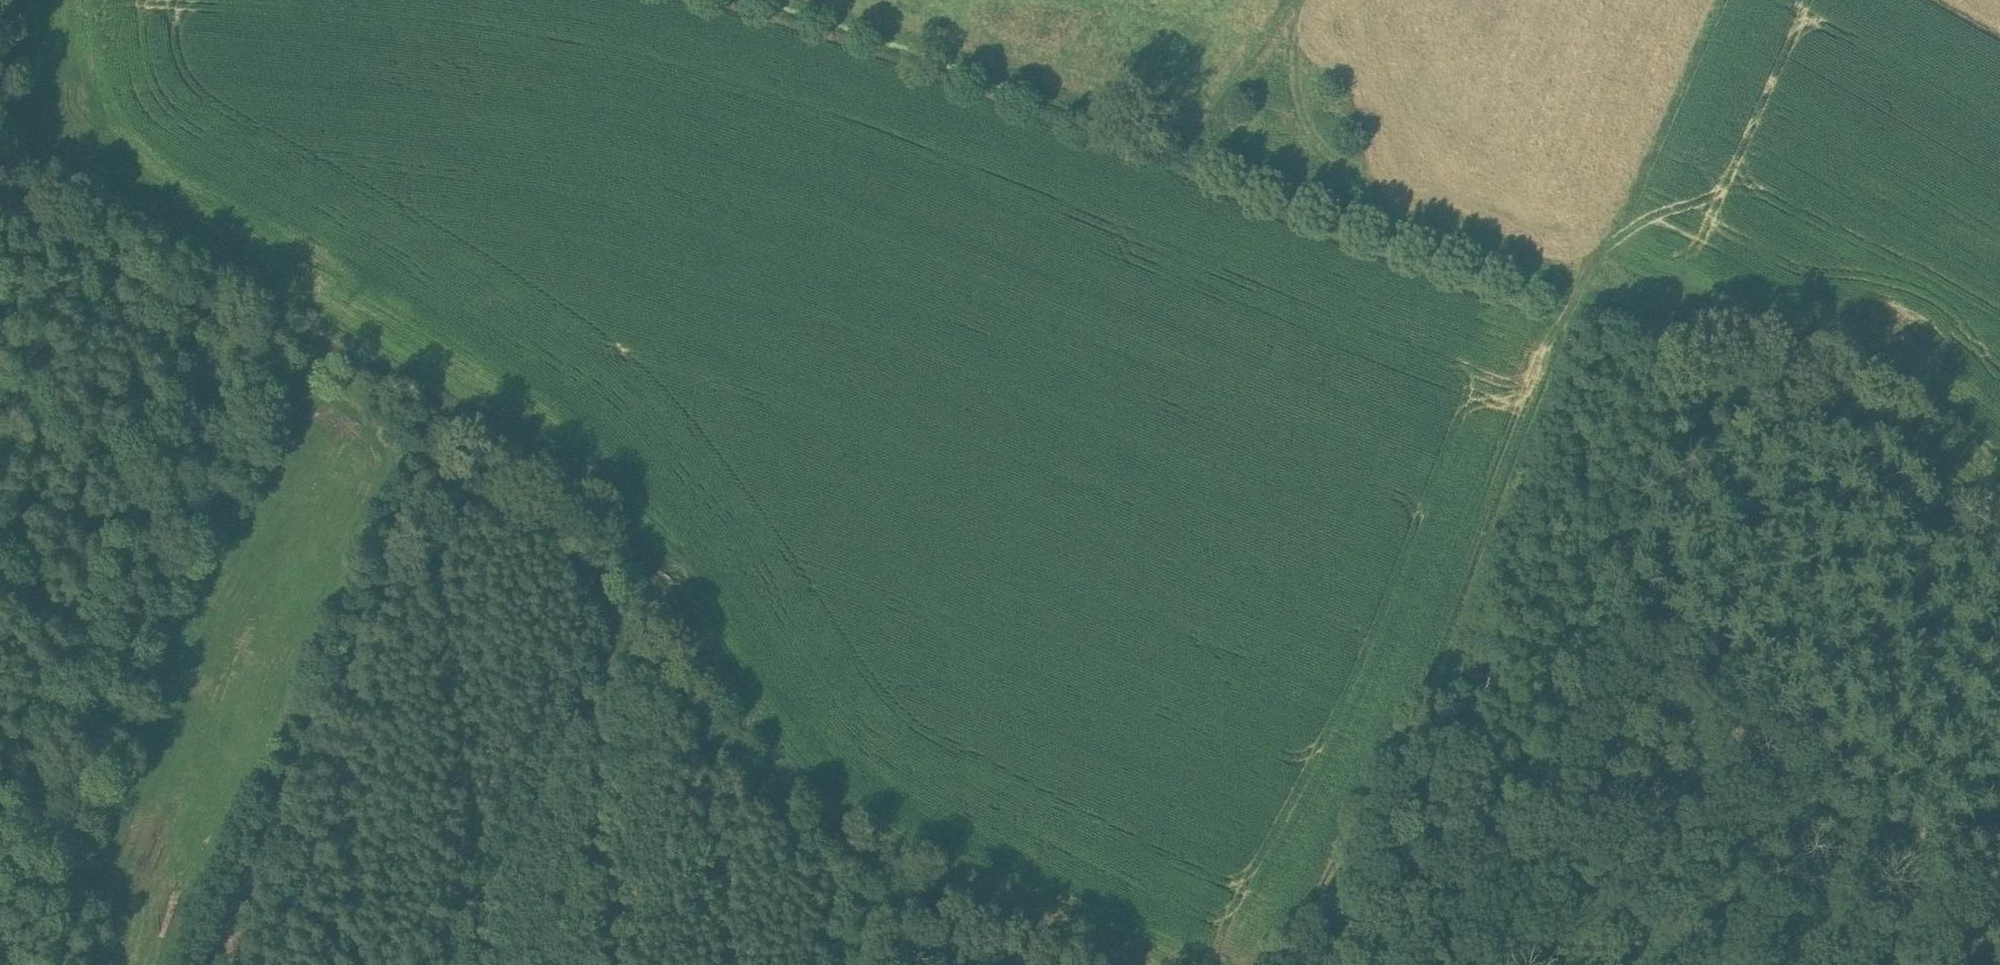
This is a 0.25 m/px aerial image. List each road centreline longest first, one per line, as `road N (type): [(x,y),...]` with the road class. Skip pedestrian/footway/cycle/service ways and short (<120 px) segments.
road 1 (track): [(800,964),(814,908),(788,832),(566,544),(502,490),(333,393)]

